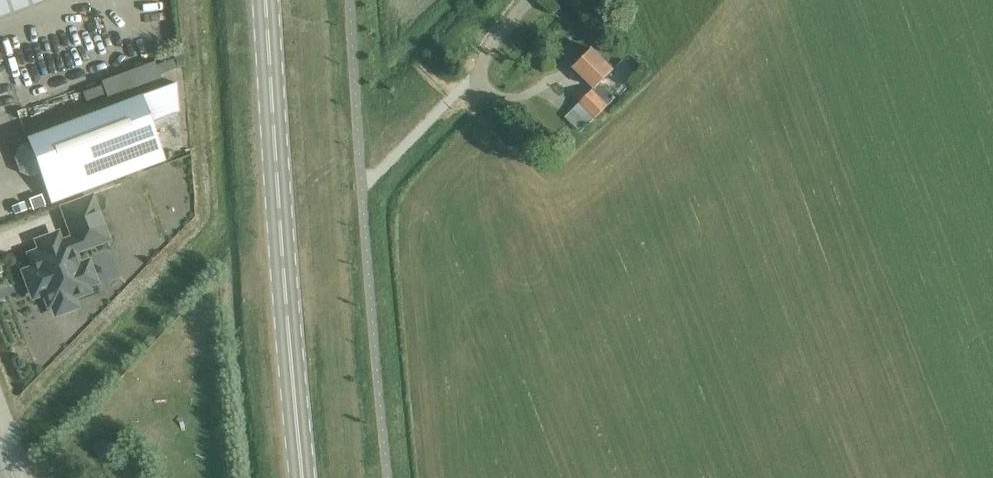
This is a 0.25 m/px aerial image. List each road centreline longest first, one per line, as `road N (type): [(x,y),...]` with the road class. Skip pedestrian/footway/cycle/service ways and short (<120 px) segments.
road 1 (secondary): [(261,0),(300,477)]

